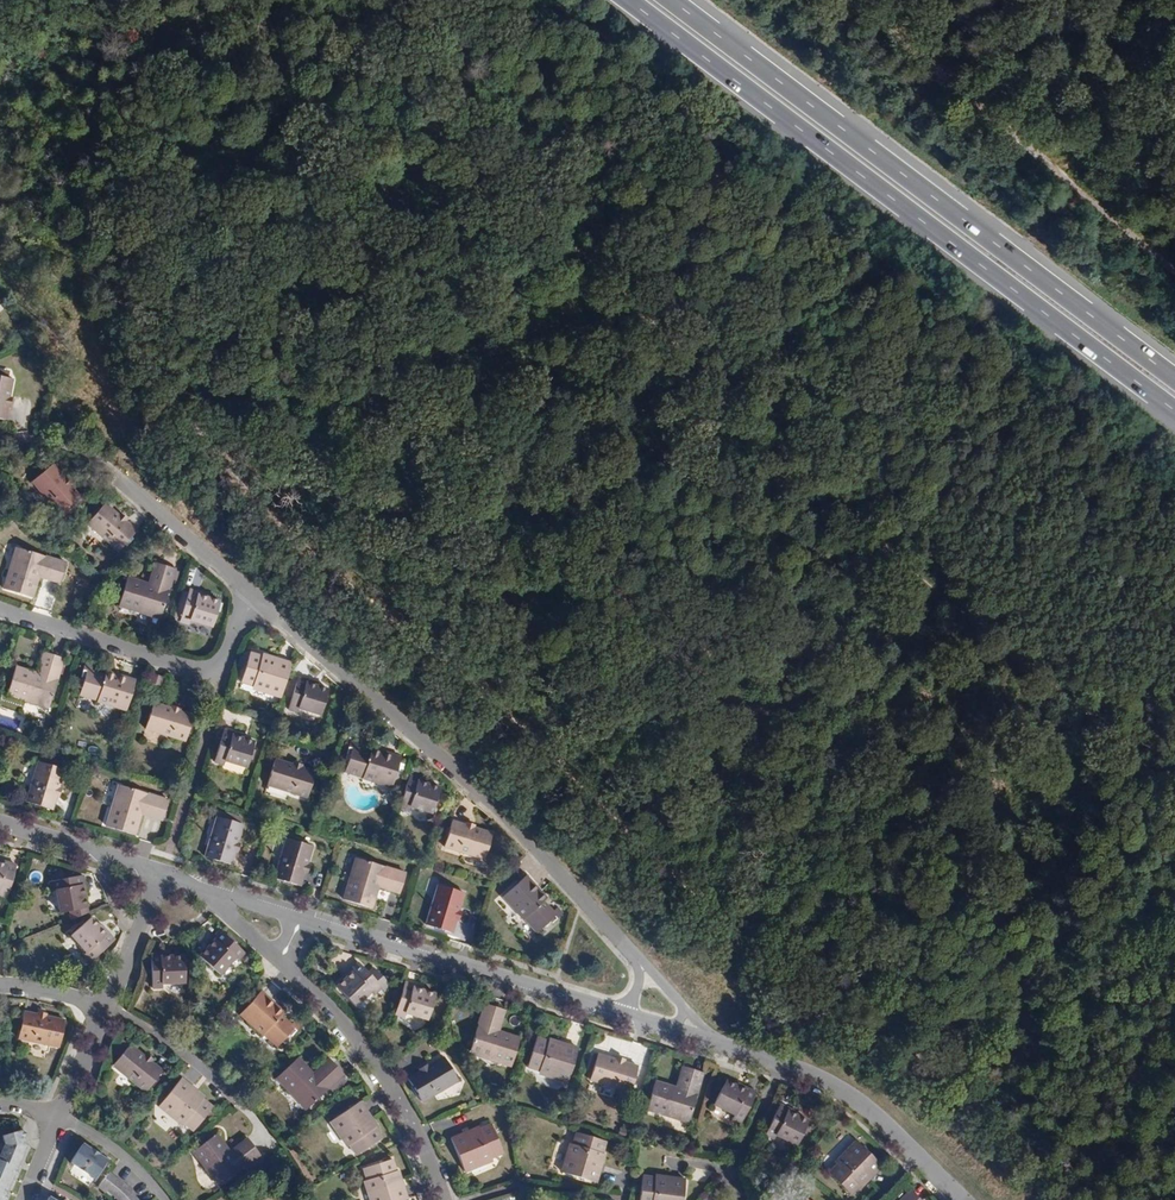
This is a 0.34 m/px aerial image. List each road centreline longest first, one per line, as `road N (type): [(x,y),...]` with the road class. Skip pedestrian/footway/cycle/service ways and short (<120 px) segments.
road 1 (motorway): [(622,0),(1174,415)]
road 2 (motorway): [(1174,375),(676,0)]
road 3 (residential): [(253,600),(491,799),(635,958)]
road 4 (track): [(1174,271),(847,0)]
road 5 (residential): [(626,1016),(312,922)]
road 6 (residential): [(253,600),(227,659),(197,670),(0,607)]
road 7 (residential): [(443,1199),(384,1073),(288,964)]
road 8 (residential): [(963,1199),(881,1119),(785,1064)]
road 9 (residential): [(120,477),(253,600)]
road 10 (residential): [(165,871),(0,820)]
road 11 (residential): [(785,1064),(710,1199)]
road 12 (residential): [(106,1013),(165,871)]
road 13 (residential): [(106,1013),(174,1046),(232,1095)]
road 14 (residential): [(167,1199),(106,1142),(58,1116)]
road 15 (residential): [(312,922),(197,886)]
road 16 (residential): [(288,964),(197,886)]

